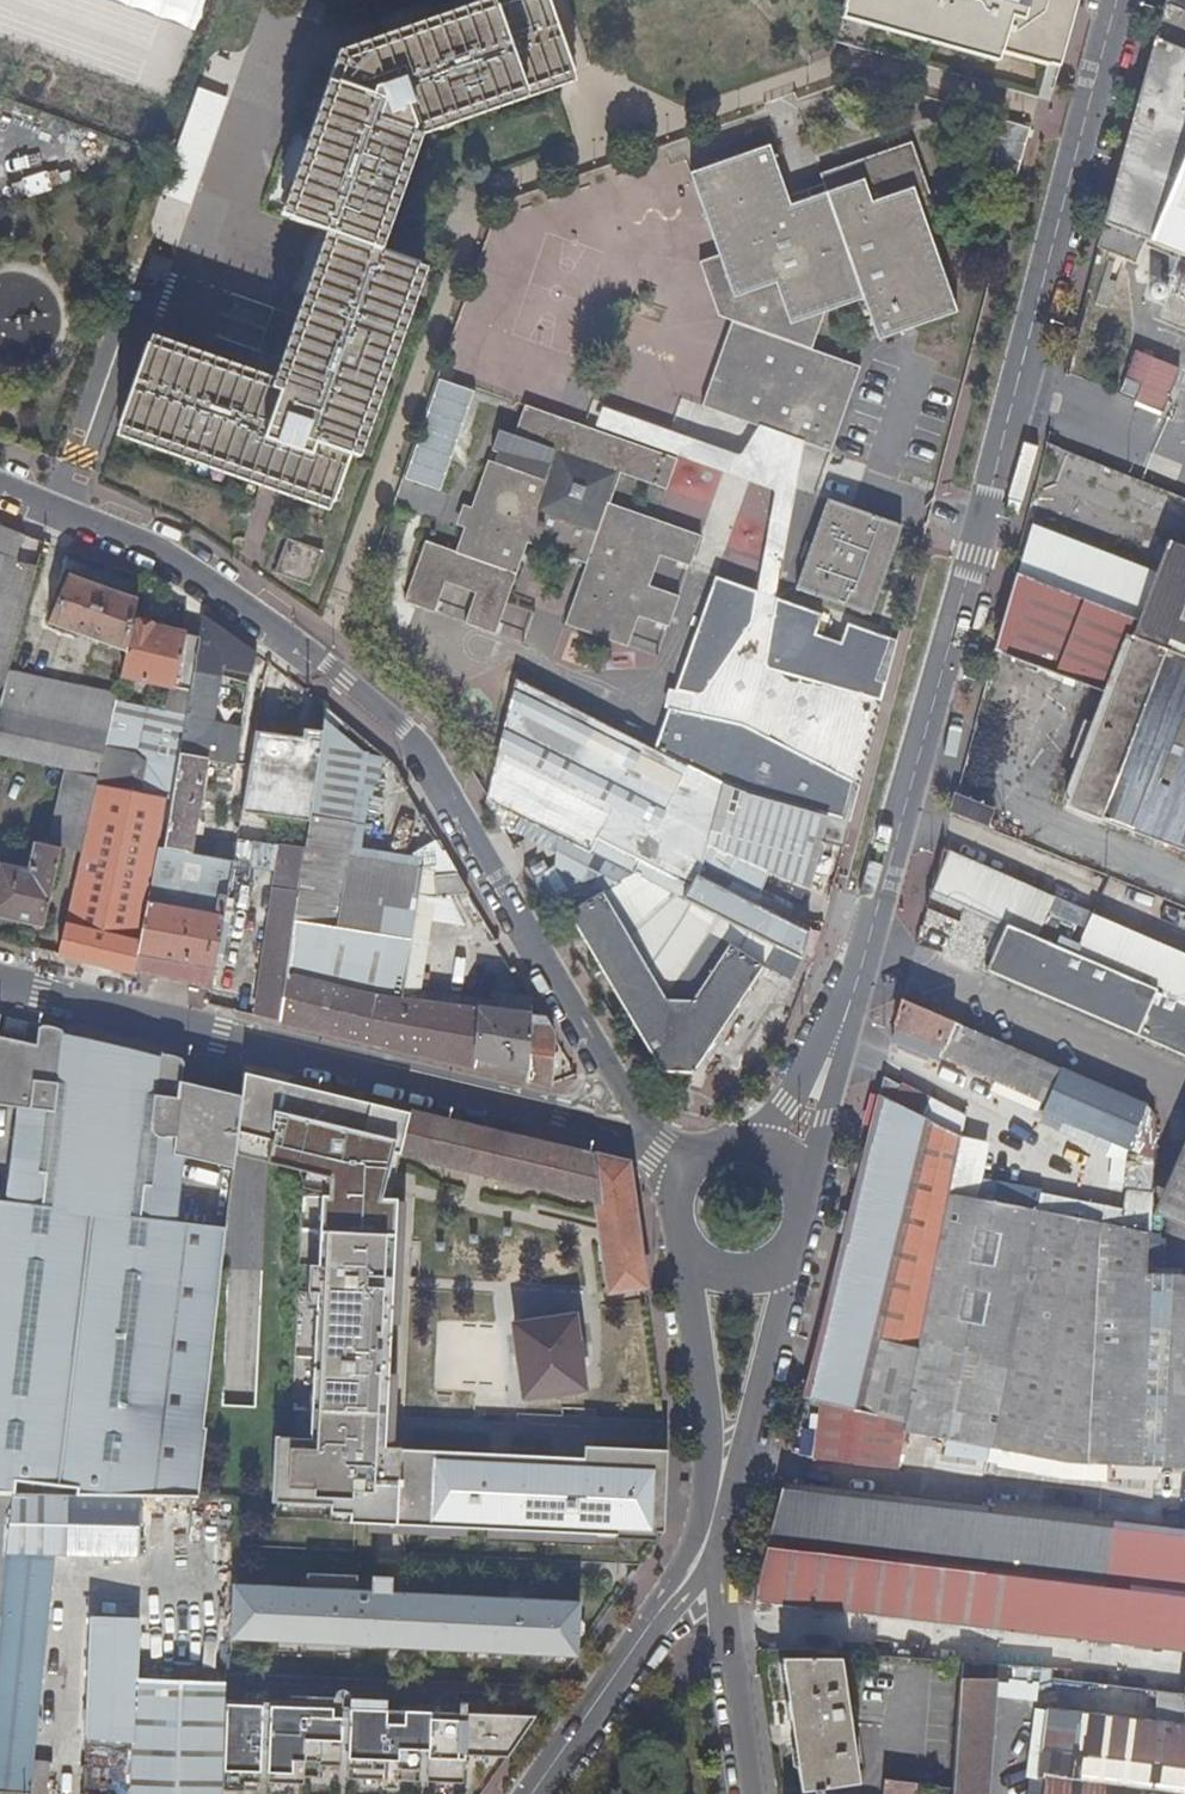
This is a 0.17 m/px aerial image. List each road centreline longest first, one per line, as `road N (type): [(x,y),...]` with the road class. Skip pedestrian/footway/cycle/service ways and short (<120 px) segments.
road 1 (residential): [(771,1155),(797,1134),(832,1043),(916,760),(1114,0)]
road 2 (residential): [(689,1169),(647,1123),(430,777),(355,701),(239,608),(123,541),(0,489)]
road 3 (residential): [(0,986),(597,1129),(649,1150),(684,1176)]
road 4 (residential): [(707,1544),(798,1225)]
road 5 (residential): [(685,1242),(709,1447),(707,1544)]
road 6 (residential): [(538,1793),(707,1544)]
road 7 (residential): [(752,1793),(735,1641),(707,1544)]
road 8 (residential): [(685,1242),(716,1267),(737,1271),(776,1257),(798,1225)]

